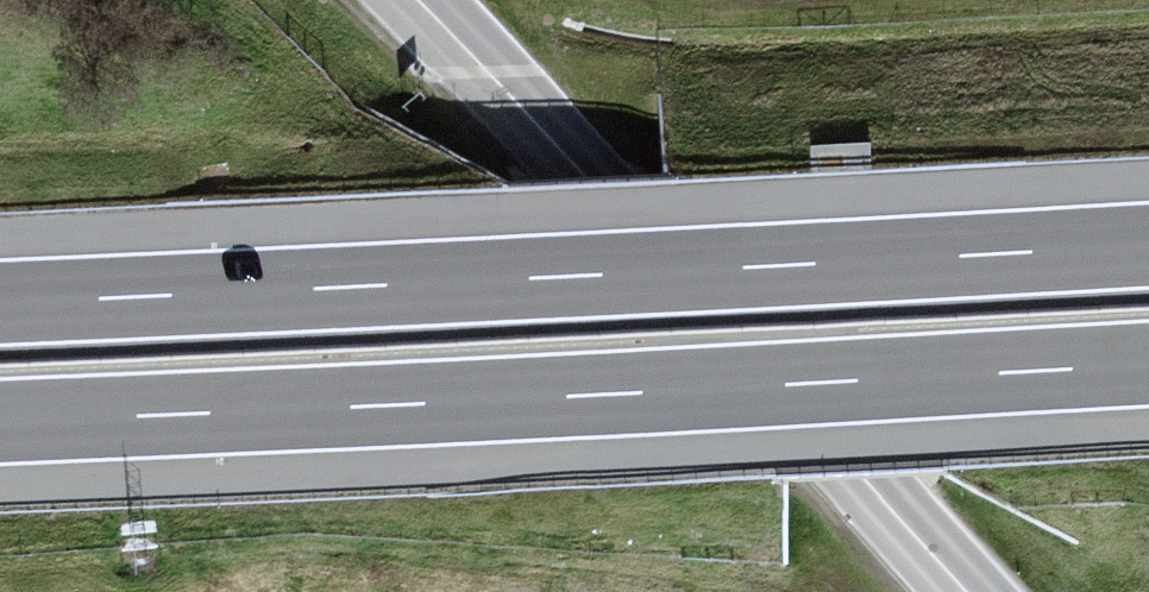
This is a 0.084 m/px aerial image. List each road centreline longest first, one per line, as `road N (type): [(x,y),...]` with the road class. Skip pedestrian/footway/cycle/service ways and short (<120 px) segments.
road 1 (motorway): [(0,425),(1148,367)]
road 2 (motorway): [(1148,242),(0,300)]
road 3 (tertiary): [(423,0),(966,591)]

